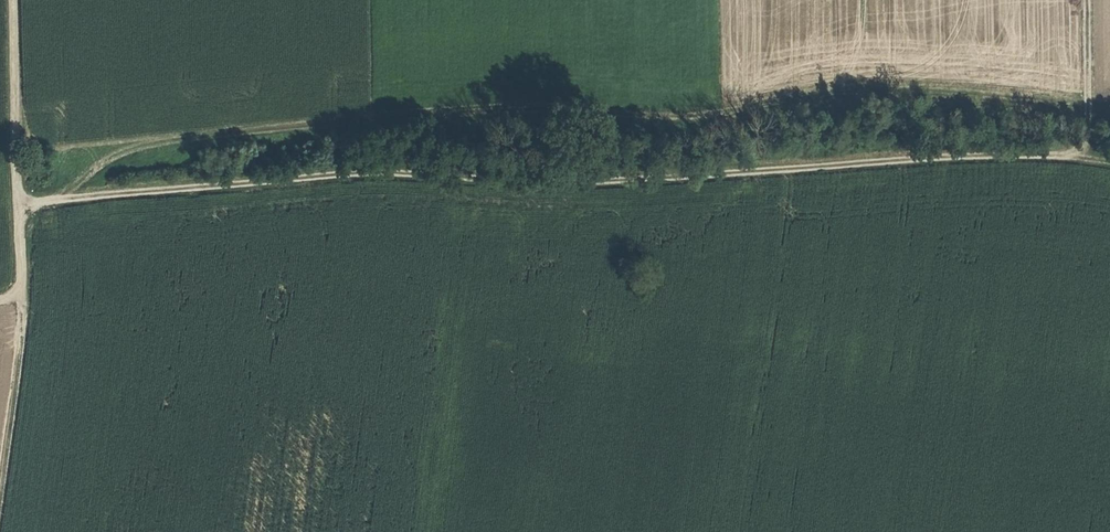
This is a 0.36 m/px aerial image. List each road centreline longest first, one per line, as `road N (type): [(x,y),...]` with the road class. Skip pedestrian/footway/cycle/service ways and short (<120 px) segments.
road 1 (track): [(19,207),(347,176),(552,186),(1079,159)]
road 2 (track): [(0,491),(21,325),(13,0)]
road 3 (track): [(1087,0),(1089,97),(1079,159)]

